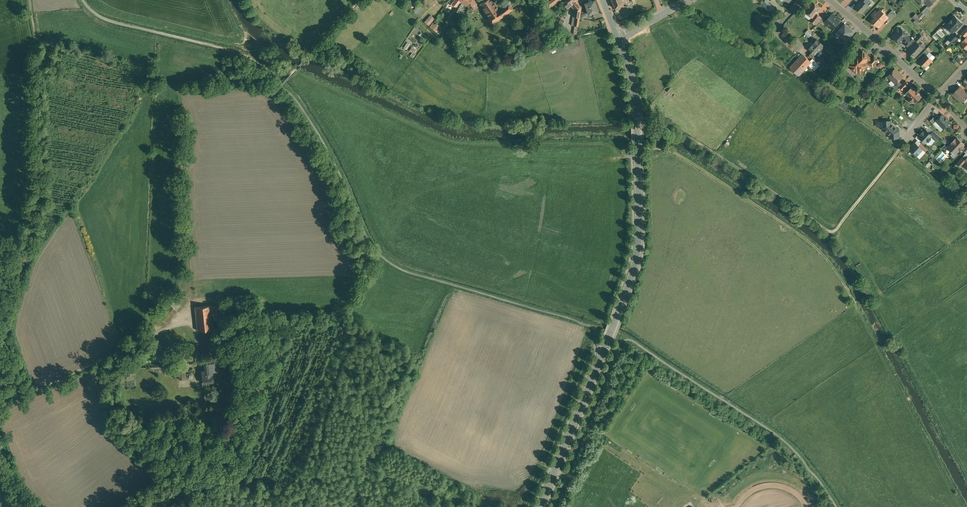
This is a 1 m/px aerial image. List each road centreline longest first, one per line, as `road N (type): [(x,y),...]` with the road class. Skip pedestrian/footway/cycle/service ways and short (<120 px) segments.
road 1 (secondary): [(540,506),(636,259),(636,105),(618,37)]
road 2 (track): [(32,0),(43,156),(22,287),(0,331)]
road 3 (track): [(642,117),(690,135),(833,229),(901,149)]
road 4 (track): [(877,336),(834,265),(787,223),(676,151),(643,144)]
road 5 (residential): [(830,0),(937,96)]

